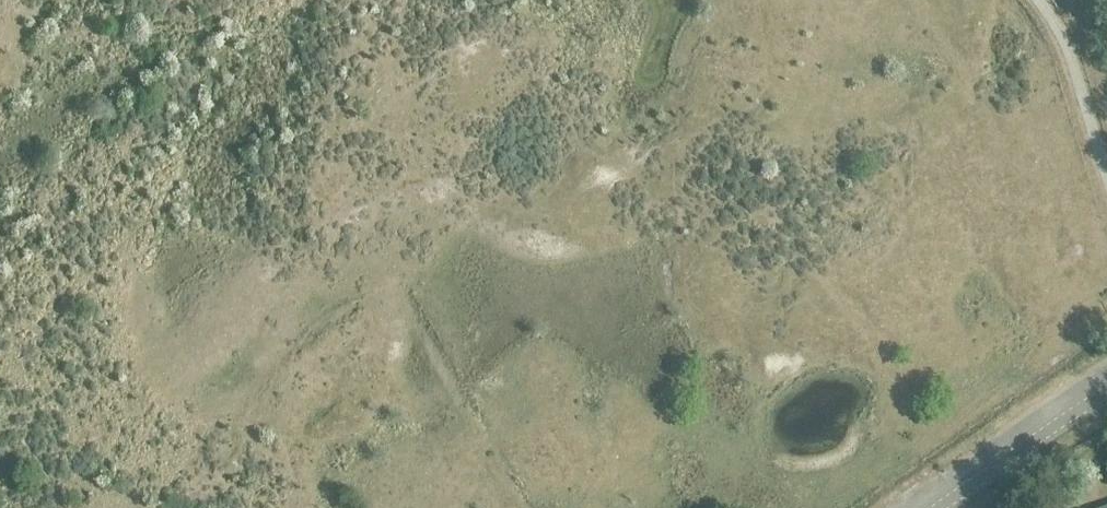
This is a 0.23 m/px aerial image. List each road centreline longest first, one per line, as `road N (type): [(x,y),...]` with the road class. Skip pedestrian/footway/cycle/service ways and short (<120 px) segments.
road 1 (residential): [(940,507),(1106,393)]

